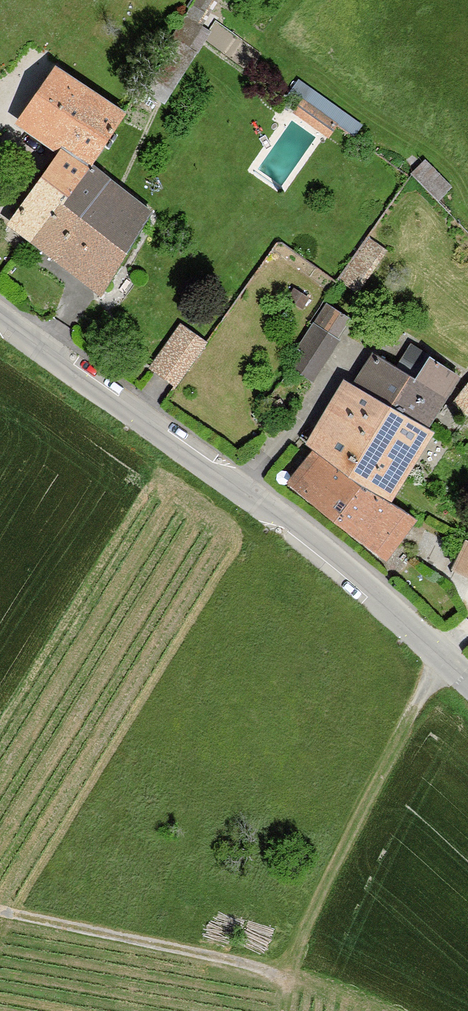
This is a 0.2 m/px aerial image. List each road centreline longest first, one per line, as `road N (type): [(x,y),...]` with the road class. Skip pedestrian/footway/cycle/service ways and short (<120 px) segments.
road 1 (tertiary): [(467,679),(313,541),(0,317)]
road 2 (track): [(0,910),(267,969),(286,983)]

